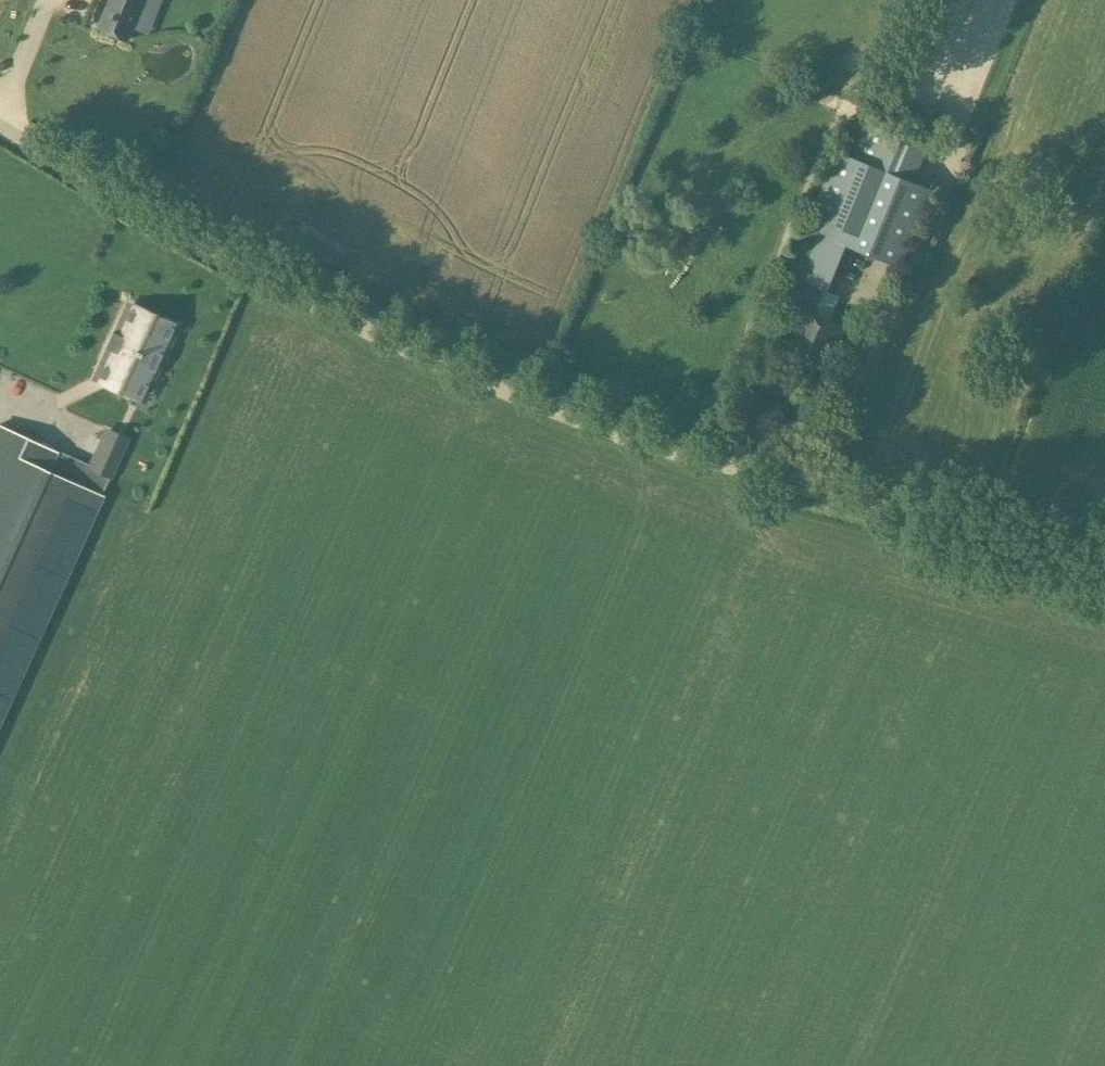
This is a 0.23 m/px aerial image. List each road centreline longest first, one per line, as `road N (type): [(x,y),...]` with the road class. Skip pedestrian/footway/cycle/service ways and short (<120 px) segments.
road 1 (unclassified): [(1104,568),(482,381),(192,237),(0,125)]

